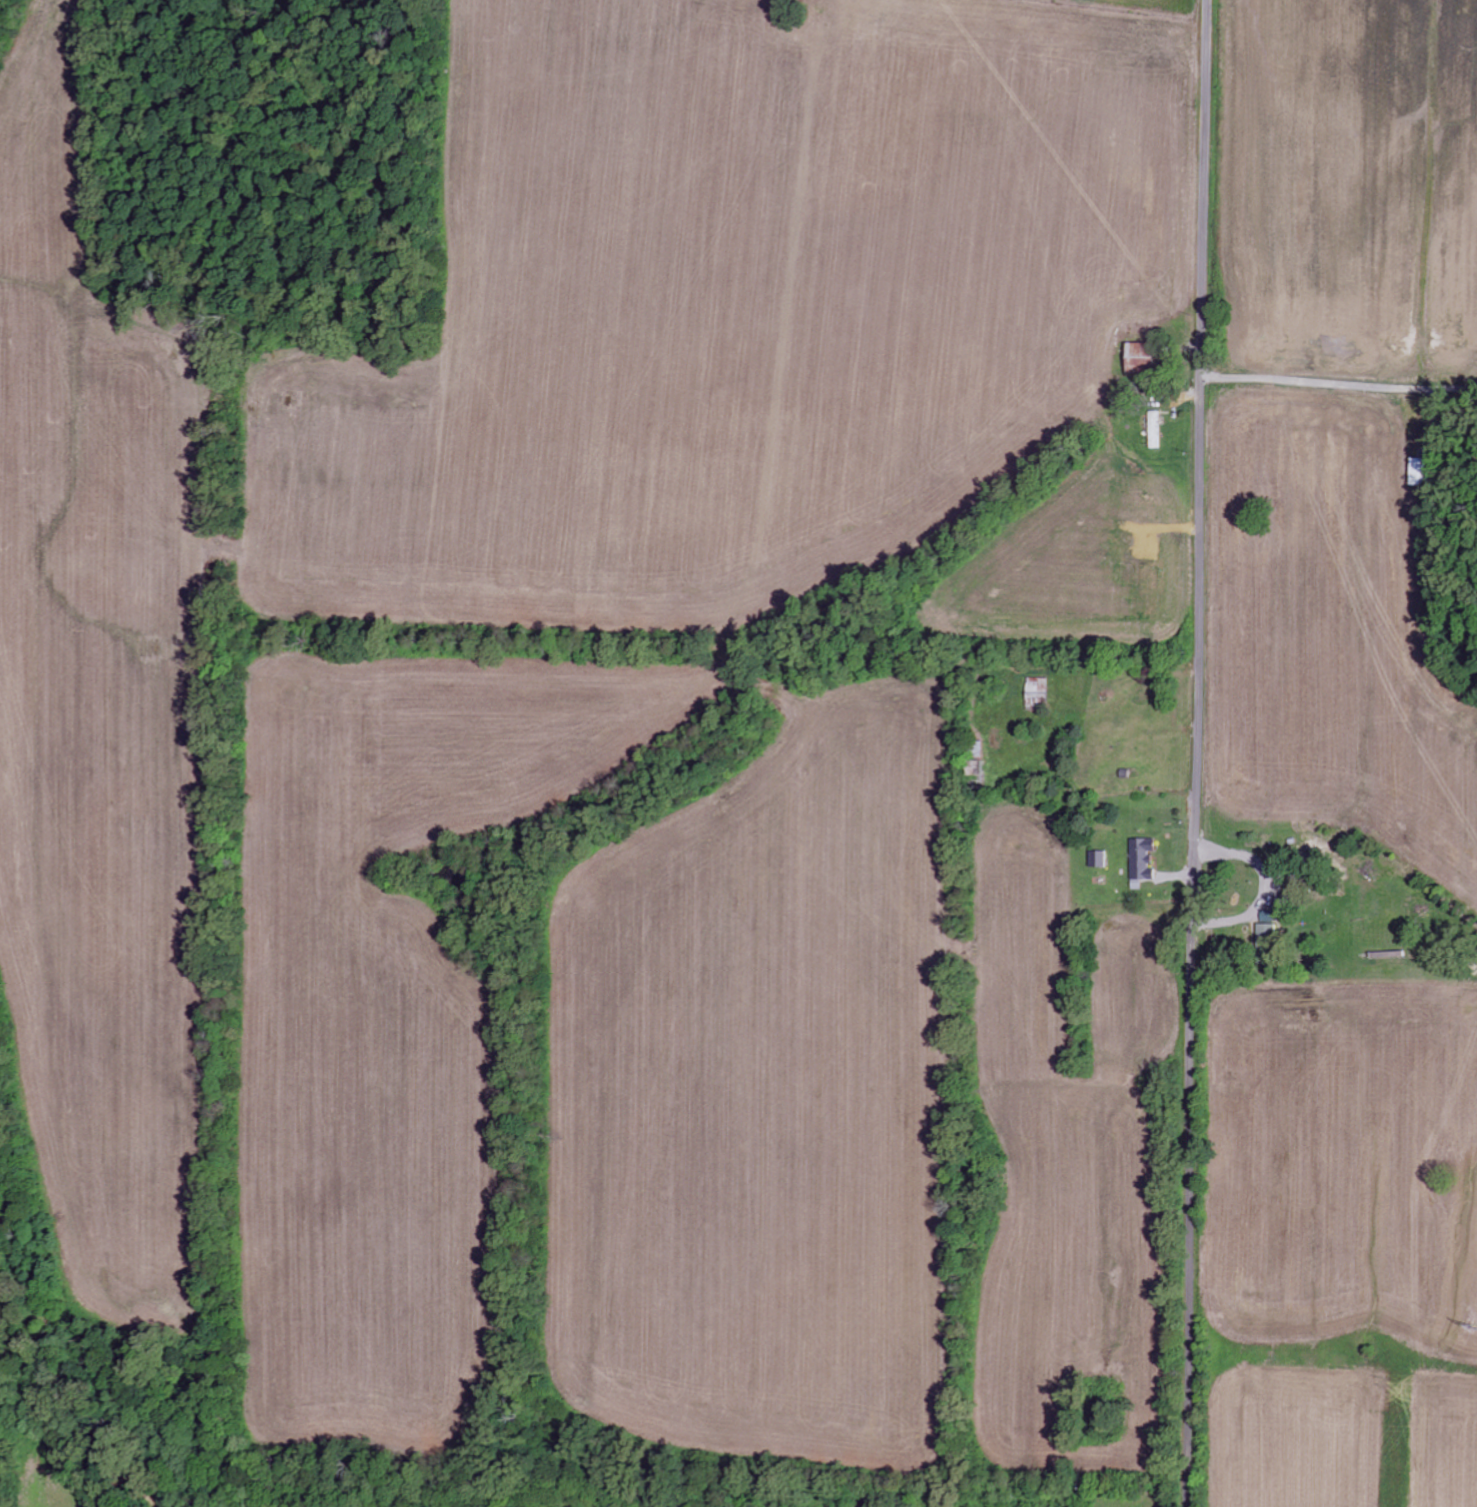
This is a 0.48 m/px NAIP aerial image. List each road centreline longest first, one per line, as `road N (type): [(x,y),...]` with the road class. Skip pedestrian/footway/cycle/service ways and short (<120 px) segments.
road 1 (residential): [(1190,1506),(1209,0)]

